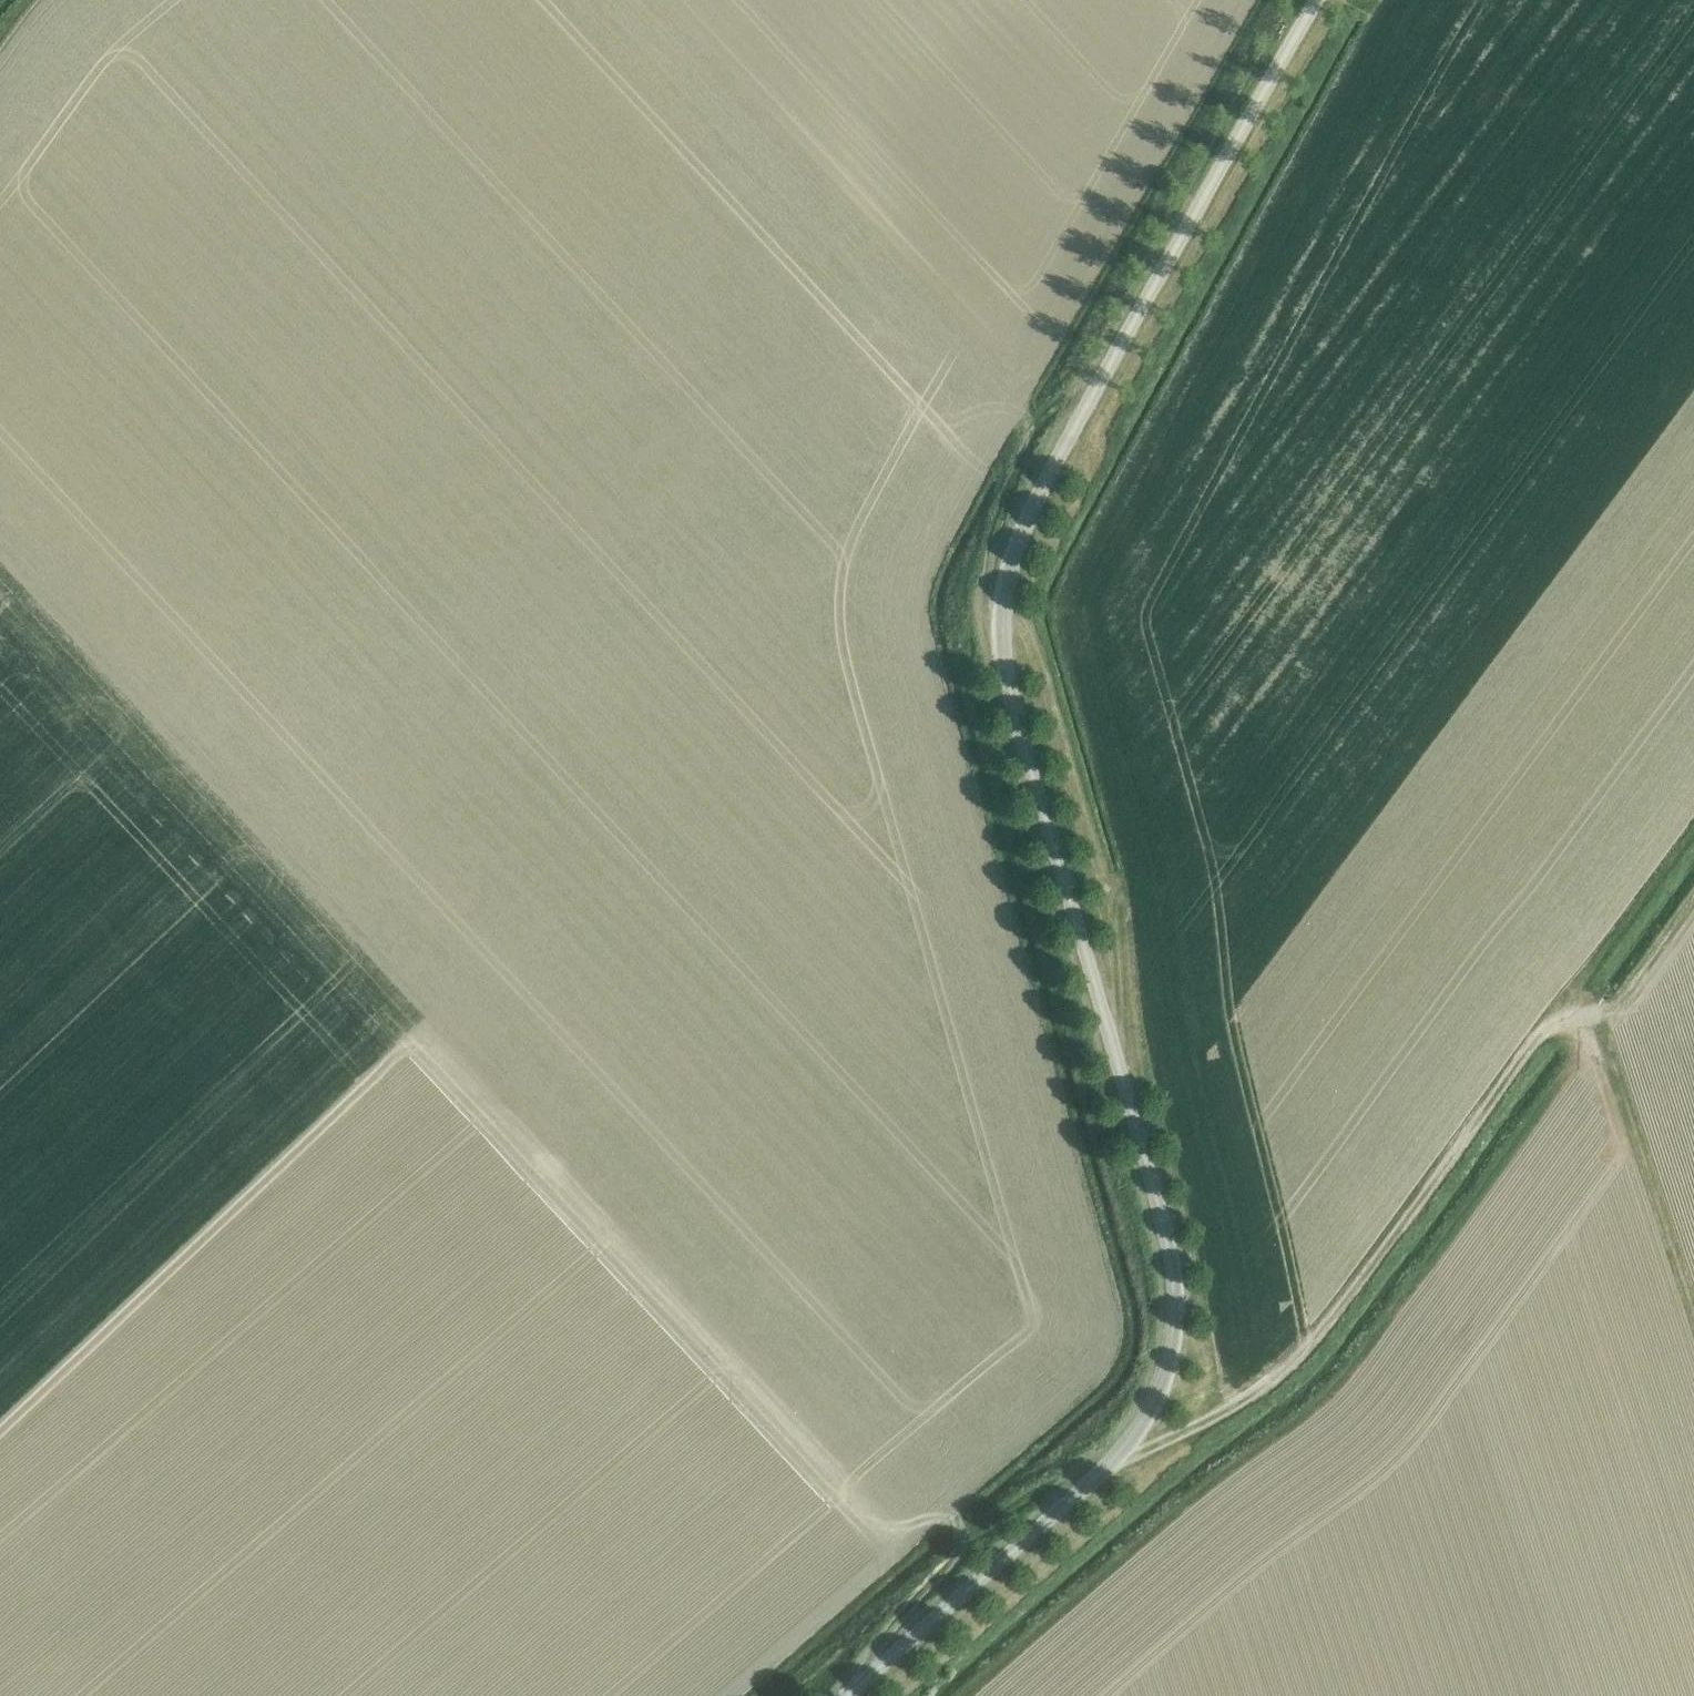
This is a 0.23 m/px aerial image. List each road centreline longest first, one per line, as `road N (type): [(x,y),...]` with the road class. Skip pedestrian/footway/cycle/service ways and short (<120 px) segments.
road 1 (unclassified): [(846,1695),(1112,1465),(1175,1356),(1173,1246),(1005,668),(1005,586),(1028,508),(1316,0)]
road 2 (track): [(1130,1446),(1152,1451),(1249,1408),(1307,1369),(1578,1007),(1606,1061),(1693,1333)]

